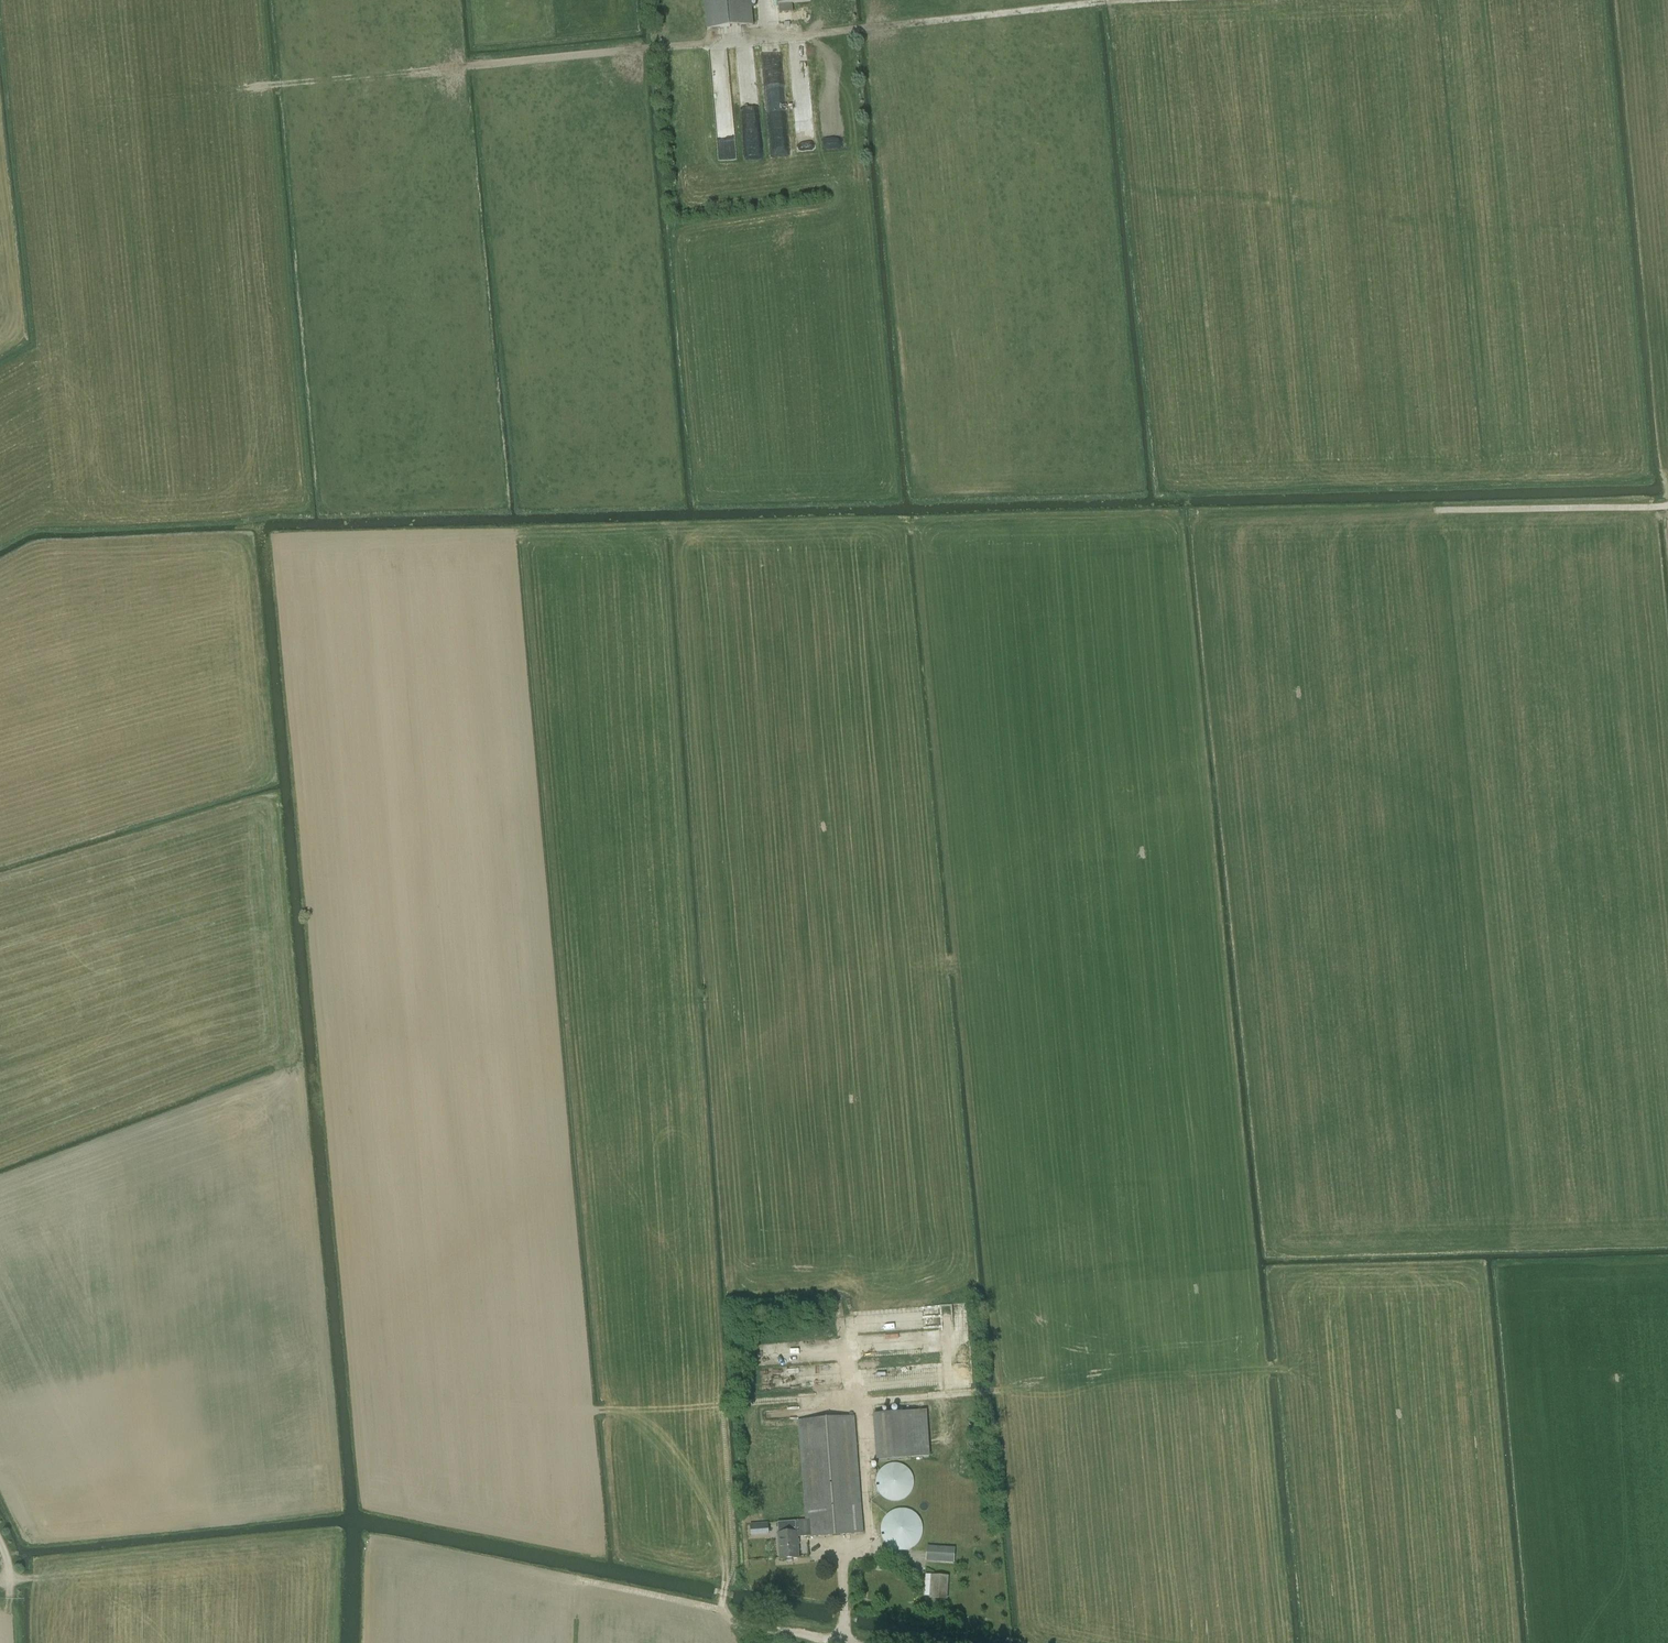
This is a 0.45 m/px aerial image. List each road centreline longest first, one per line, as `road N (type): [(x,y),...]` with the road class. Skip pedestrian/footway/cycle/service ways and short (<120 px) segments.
road 1 (track): [(464,65),(1127,0)]
road 2 (track): [(1435,511),(1667,506)]

